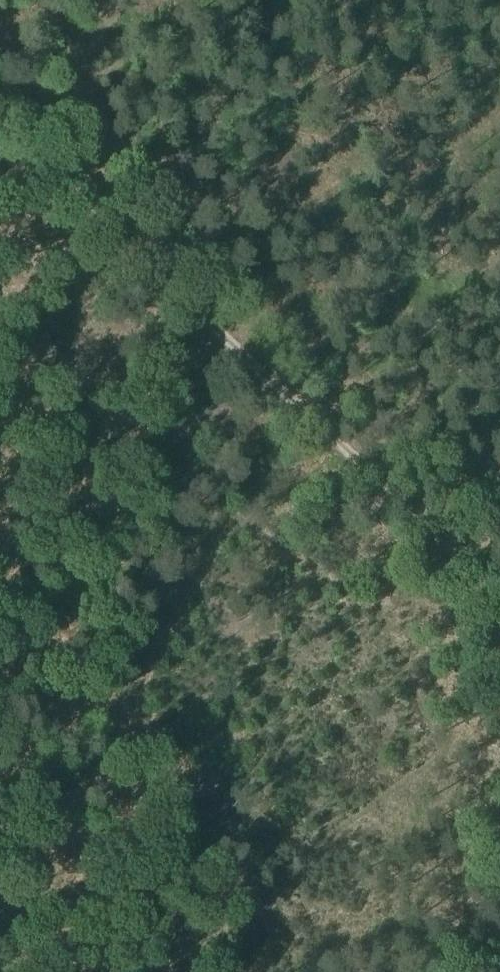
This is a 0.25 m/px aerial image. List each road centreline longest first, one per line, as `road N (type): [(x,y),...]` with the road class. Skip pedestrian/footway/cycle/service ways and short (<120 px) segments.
road 1 (track): [(0,153),(66,196),(499,598)]
road 2 (track): [(152,278),(146,354),(0,586)]
road 3 (track): [(23,168),(150,0)]

